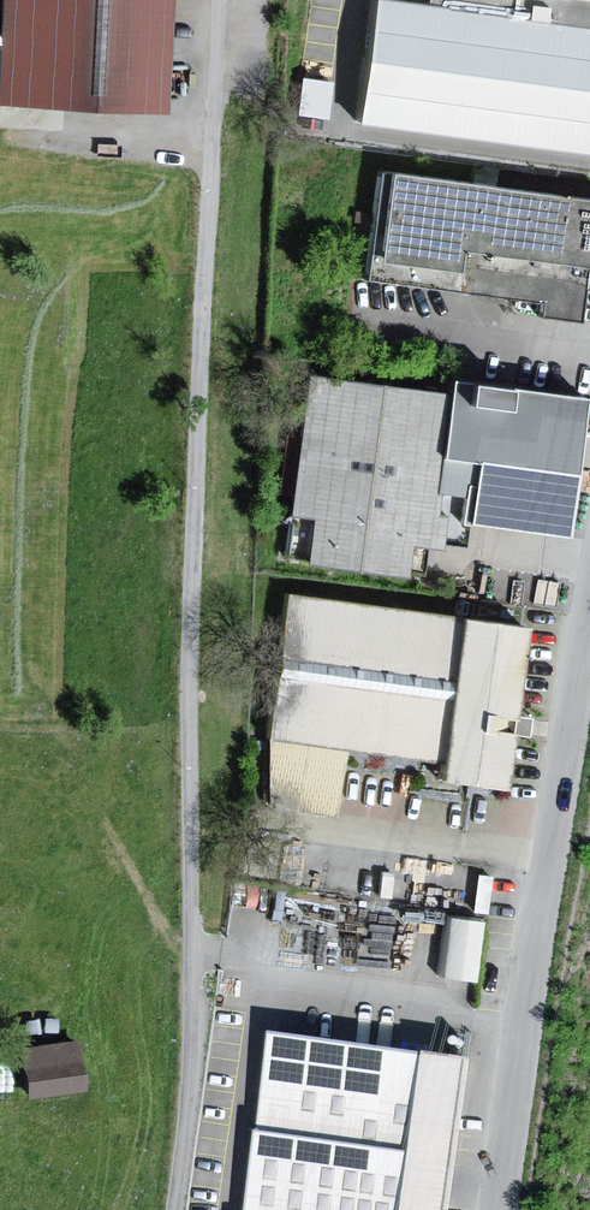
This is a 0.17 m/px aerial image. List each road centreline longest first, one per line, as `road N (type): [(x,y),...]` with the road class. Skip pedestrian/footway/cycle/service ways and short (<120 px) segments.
road 1 (track): [(177,1209),(196,955),(201,485),(222,0)]
road 2 (unclassified): [(495,1209),(589,627)]

